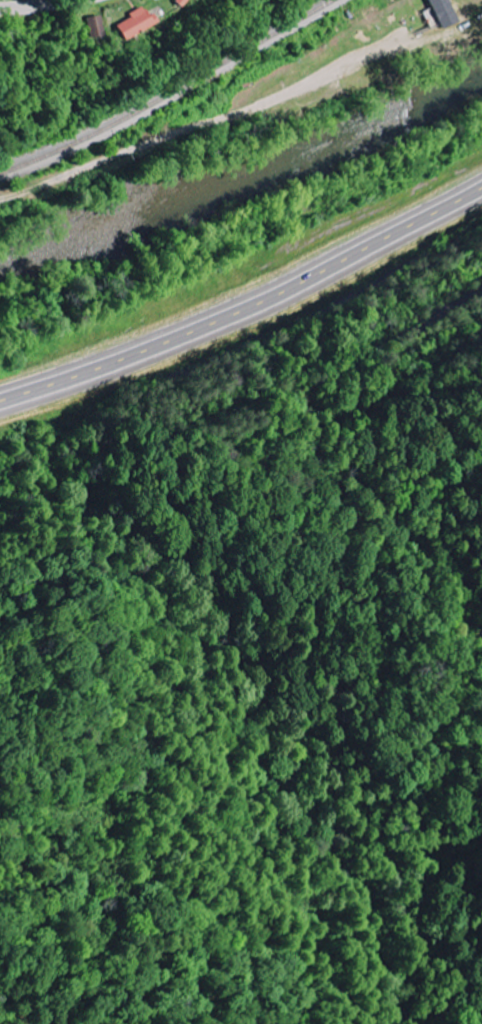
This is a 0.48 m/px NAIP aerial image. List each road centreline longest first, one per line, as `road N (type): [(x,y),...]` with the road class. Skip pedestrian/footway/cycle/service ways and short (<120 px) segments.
road 1 (trunk): [(0,403),(252,310),(481,195)]

